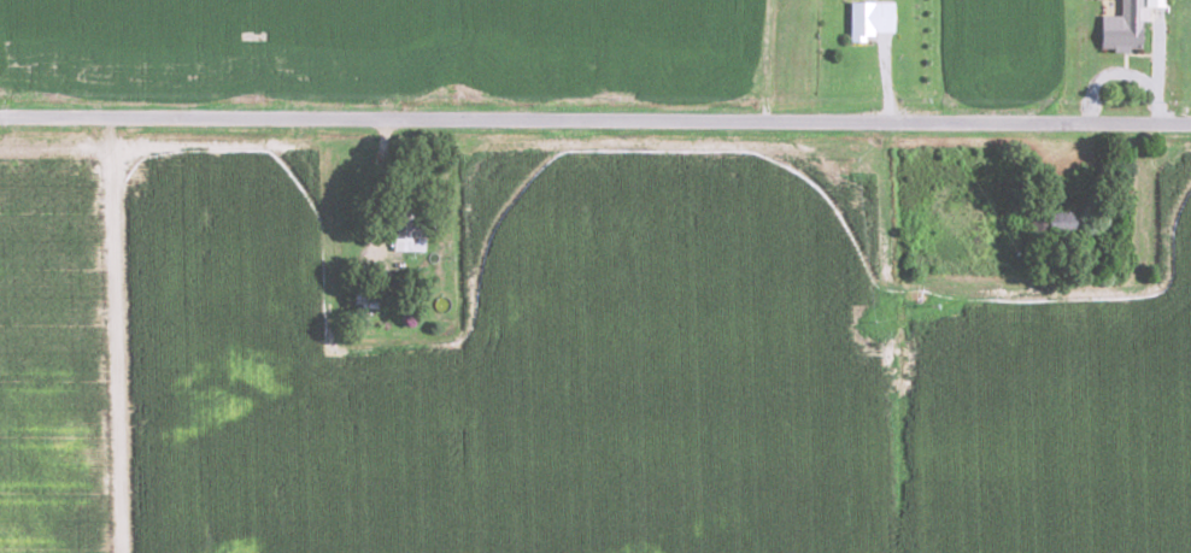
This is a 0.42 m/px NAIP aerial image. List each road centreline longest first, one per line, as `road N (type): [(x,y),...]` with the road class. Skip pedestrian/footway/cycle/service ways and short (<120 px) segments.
road 1 (tertiary): [(0,117),(1190,126)]

